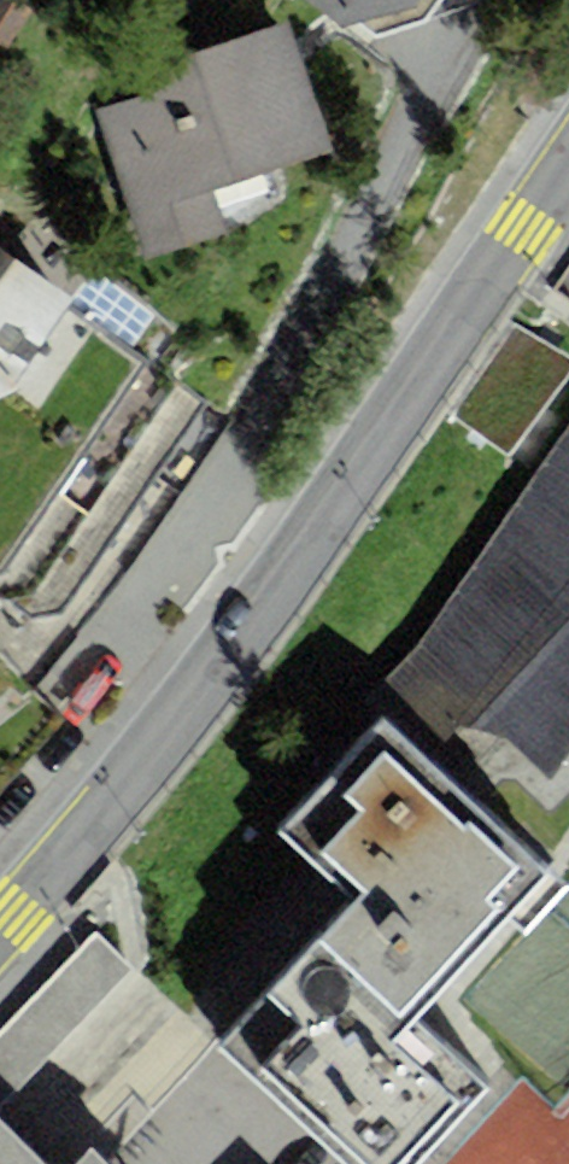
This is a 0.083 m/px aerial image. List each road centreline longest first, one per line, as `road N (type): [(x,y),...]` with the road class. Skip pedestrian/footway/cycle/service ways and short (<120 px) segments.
road 1 (tertiary): [(0,930),(289,577),(568,163)]

